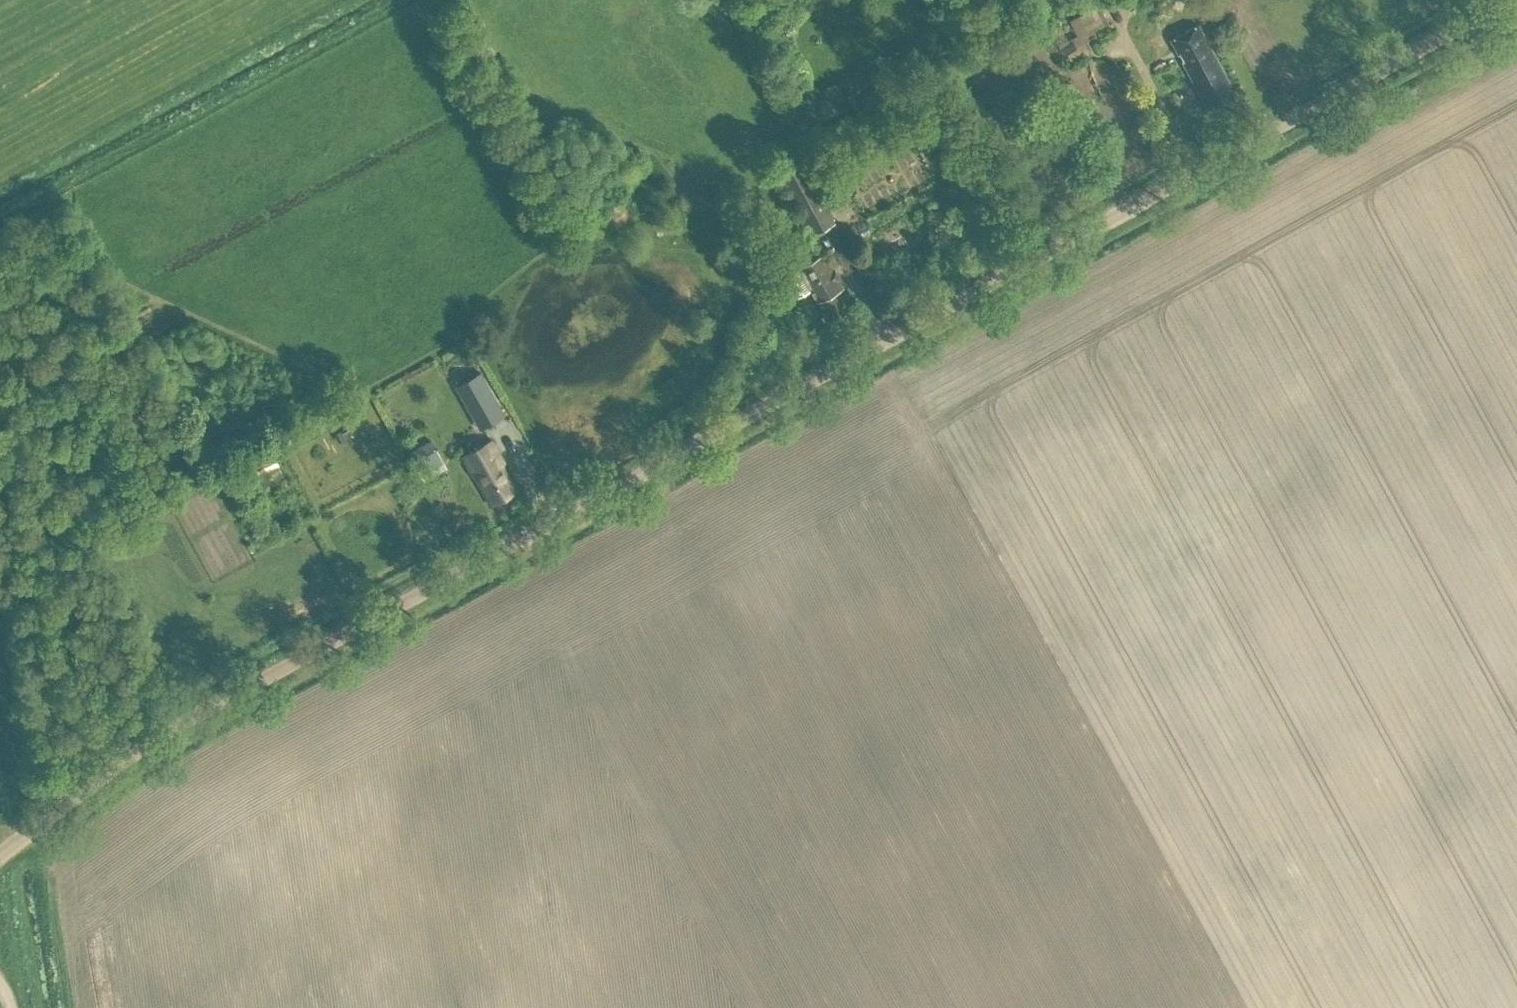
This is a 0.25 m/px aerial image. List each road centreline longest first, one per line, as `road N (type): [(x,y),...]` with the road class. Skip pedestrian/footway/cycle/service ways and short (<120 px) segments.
road 1 (tertiary): [(0,855),(103,775),(212,705),(1508,0)]

